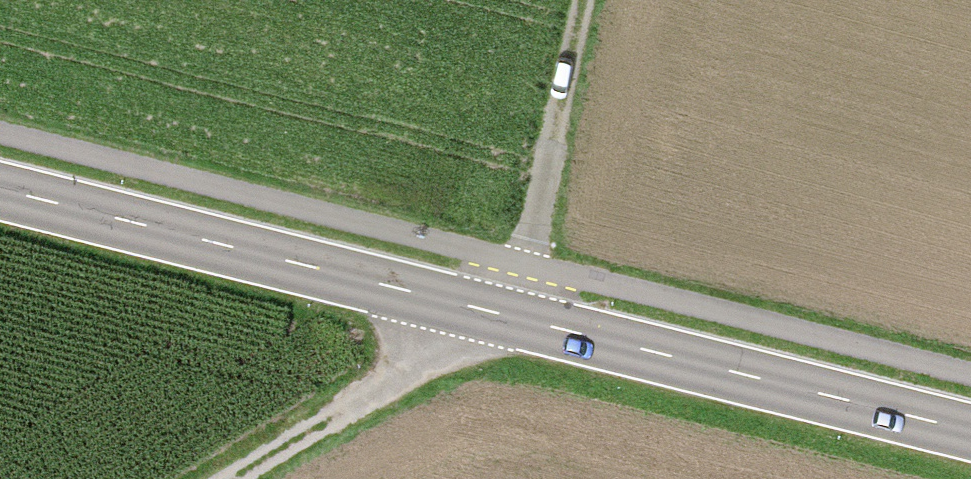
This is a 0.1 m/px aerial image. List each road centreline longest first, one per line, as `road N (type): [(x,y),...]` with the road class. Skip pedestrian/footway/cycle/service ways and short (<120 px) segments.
road 1 (tertiary): [(970,431),(0,189)]
road 2 (track): [(586,0),(509,316),(244,478)]

